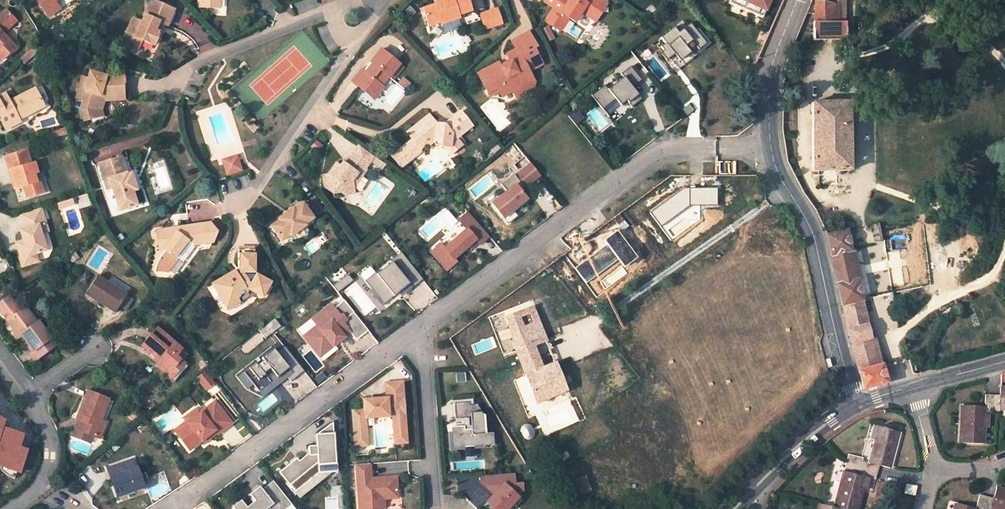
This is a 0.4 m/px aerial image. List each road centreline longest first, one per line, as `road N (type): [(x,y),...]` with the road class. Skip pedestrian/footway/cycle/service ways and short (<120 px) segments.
road 1 (residential): [(418,330),(661,154),(772,149)]
road 2 (residential): [(171,508),(418,330)]
road 3 (unclassified): [(772,149),(812,232),(855,405)]
road 4 (residential): [(353,45),(237,205)]
road 5 (residential): [(164,84),(332,10)]
road 6 (residential): [(418,330),(436,508)]
road 7 (tertiary): [(734,508),(795,448),(855,405)]
road 8 (unclassified): [(799,0),(772,71),(772,149)]

